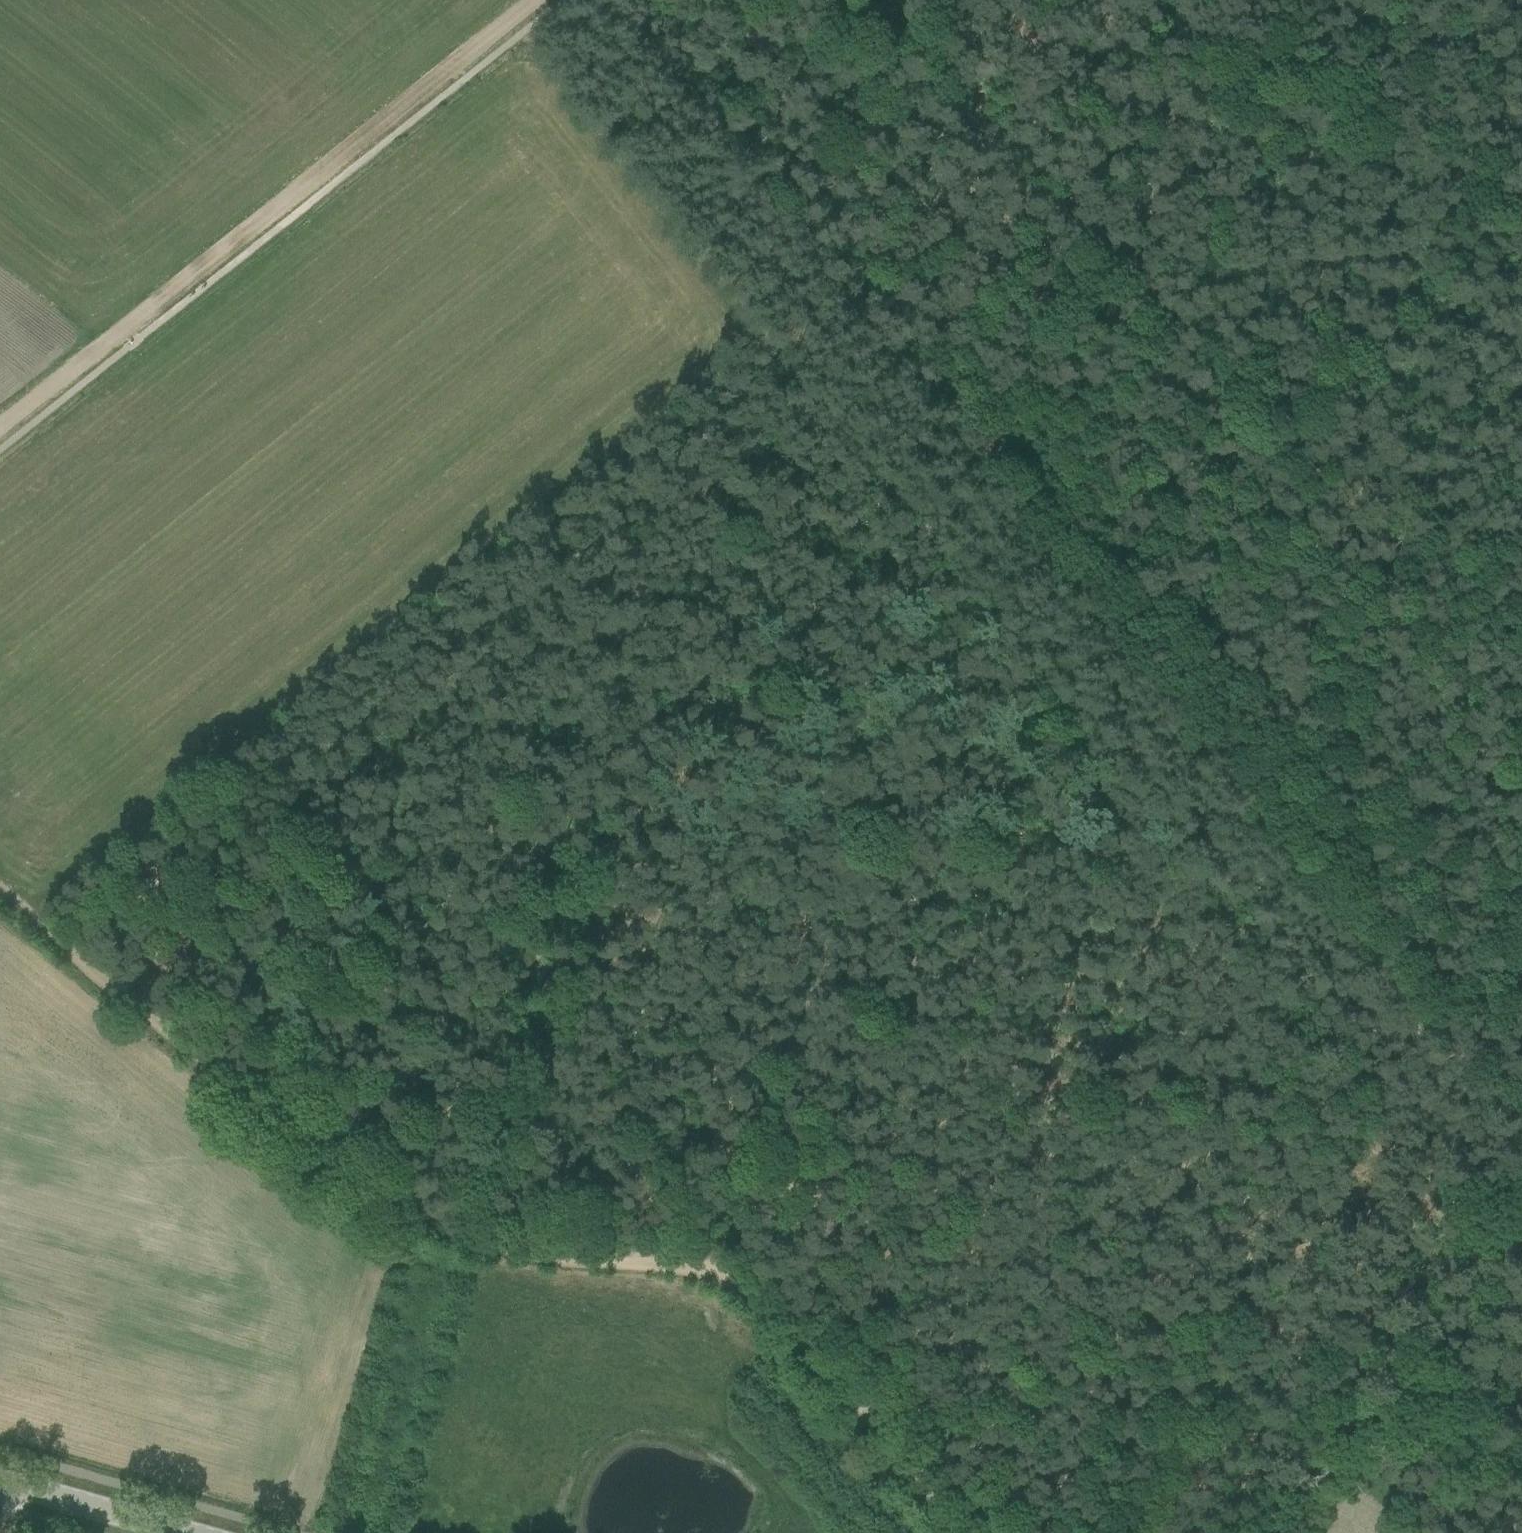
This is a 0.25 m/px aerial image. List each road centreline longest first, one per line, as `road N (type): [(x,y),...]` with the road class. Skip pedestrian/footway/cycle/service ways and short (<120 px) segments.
road 1 (track): [(959,1532),(810,1344),(765,1304),(675,1264),(500,1246),(425,1221),(302,1137),(0,893)]
road 2 (track): [(0,426),(533,0)]
road 3 (secondary): [(189,1532),(0,1480)]

